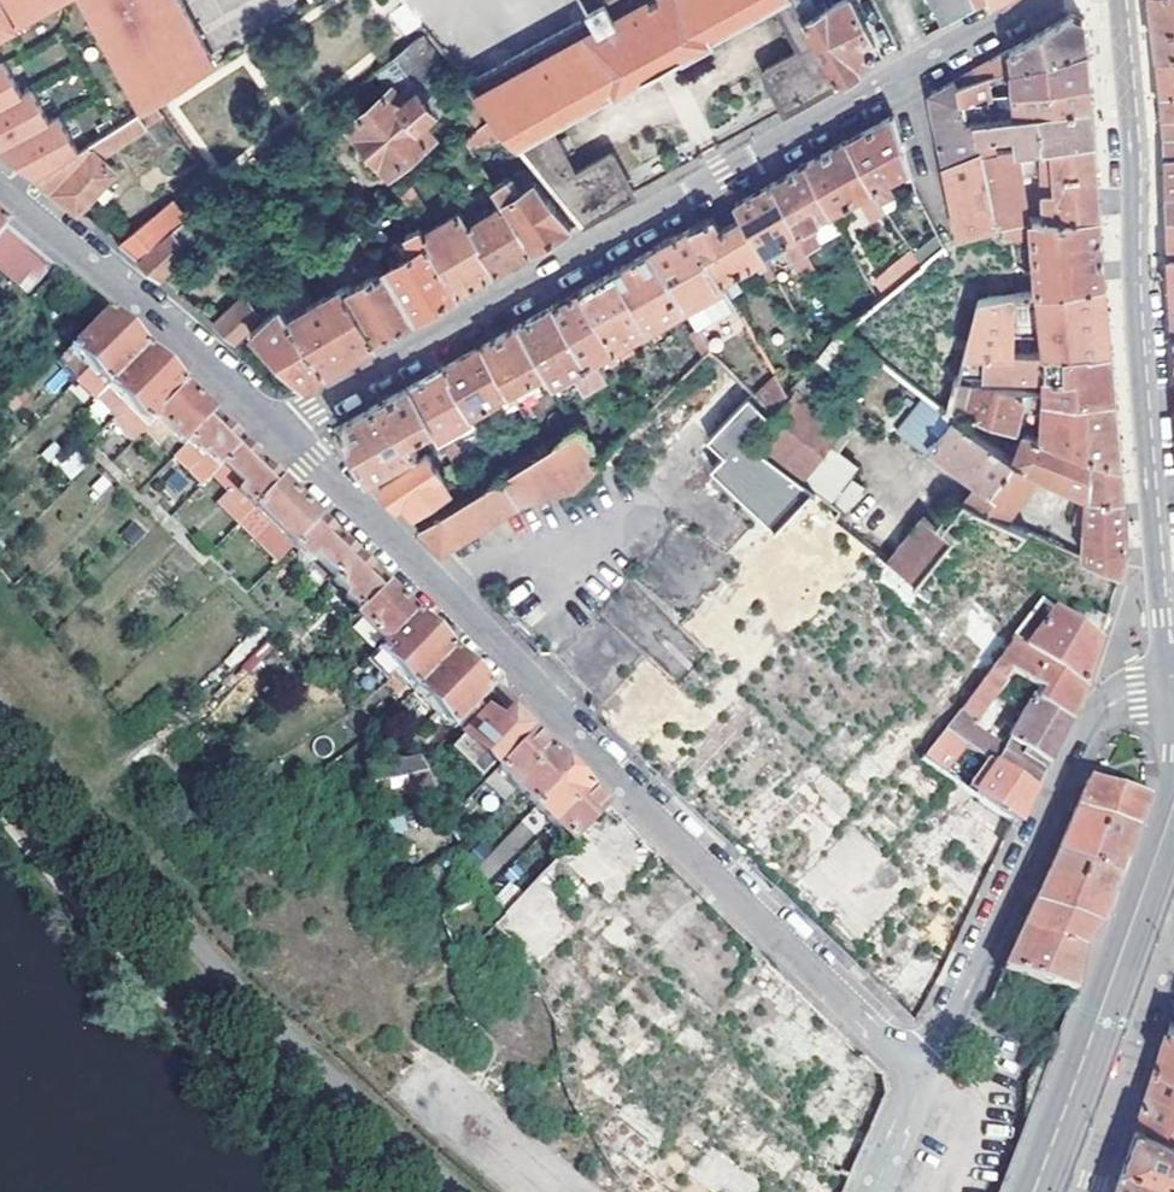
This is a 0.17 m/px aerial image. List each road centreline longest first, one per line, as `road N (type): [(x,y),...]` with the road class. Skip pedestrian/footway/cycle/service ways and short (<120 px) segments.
road 1 (residential): [(283,432),(880,1047),(924,1077)]
road 2 (residential): [(1032,0),(310,405),(283,432)]
road 3 (secondary): [(1119,0),(1139,346),(1169,657)]
road 4 (residential): [(1173,691),(1117,702),(1093,723),(924,1077)]
road 5 (secondary): [(1173,800),(1032,1191)]
road 6 (residential): [(0,186),(283,432)]
road 7 (residential): [(1091,1191),(1173,941)]
road 8 (residential): [(924,1077),(875,1191)]

